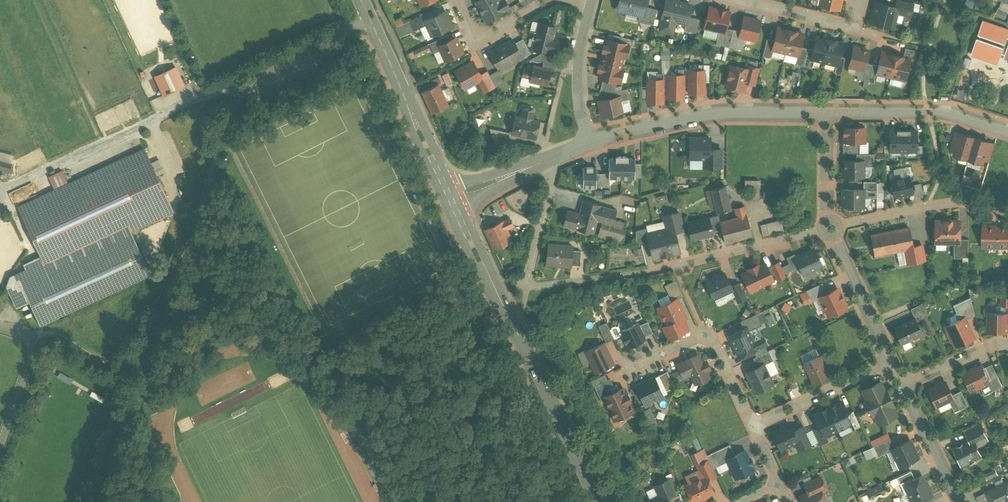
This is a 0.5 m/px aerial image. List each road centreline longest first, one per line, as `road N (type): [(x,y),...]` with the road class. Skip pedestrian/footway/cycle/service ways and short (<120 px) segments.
road 1 (residential): [(551,159),(528,277),(536,285),(675,267),(829,226)]
road 2 (secondary): [(450,199),(597,501)]
road 3 (residential): [(589,143),(713,114),(826,114)]
road 4 (secondary): [(361,0),(450,199)]
road 5 (residential): [(826,114),(954,116),(1007,132)]
road 6 (residential): [(829,226),(931,205),(1007,210)]
road 7 (residential): [(892,362),(752,428)]
road 8 (residential): [(731,0),(852,29),(859,0)]
road 9 (residential): [(829,226),(892,362)]
road 10 (residential): [(592,0),(577,86),(589,143)]
road 11 (residential): [(902,384),(959,501)]
road 12 (residential): [(548,0),(490,36),(479,35),(457,0)]

